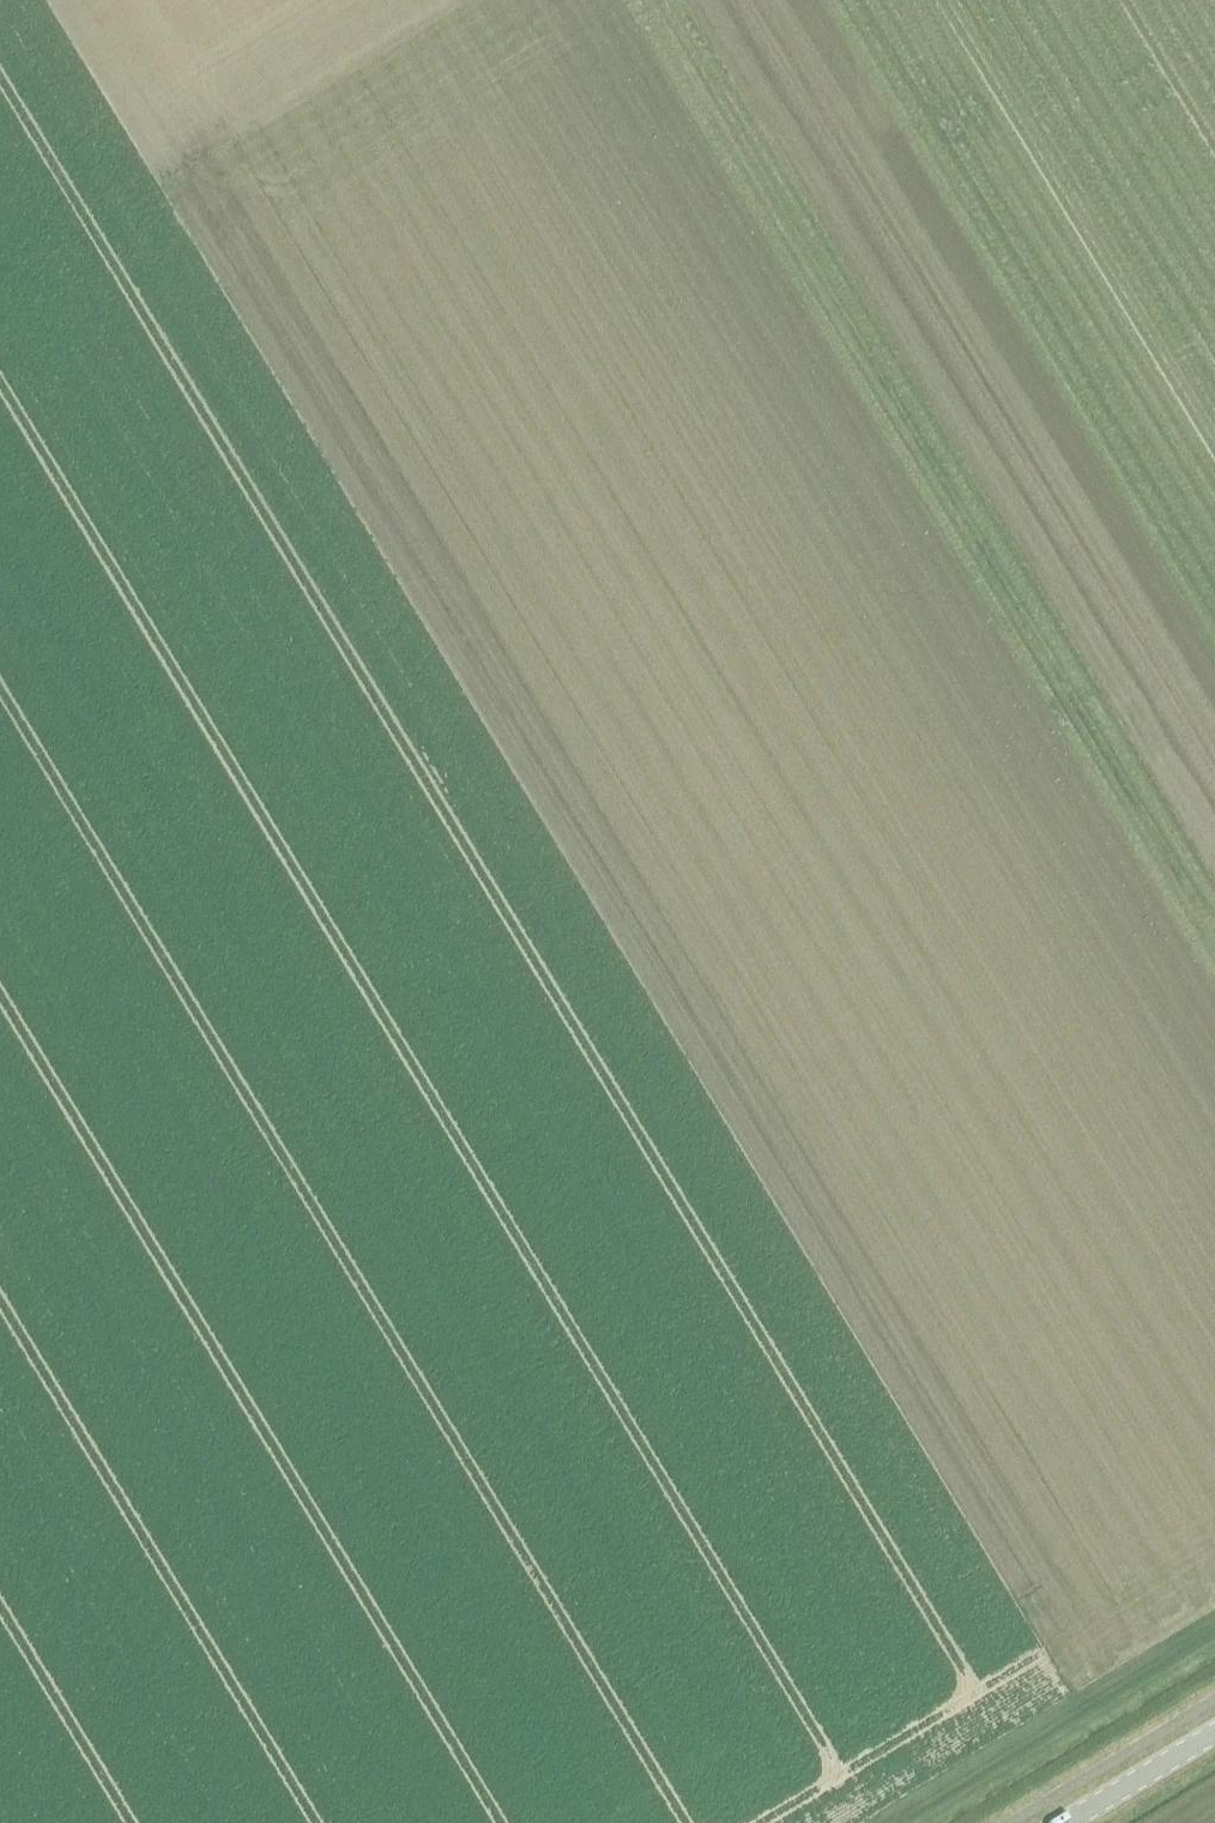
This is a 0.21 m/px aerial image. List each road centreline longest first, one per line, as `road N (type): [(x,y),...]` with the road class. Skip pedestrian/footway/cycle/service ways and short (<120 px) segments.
road 1 (tertiary): [(1062,1822),(1214,1730)]

